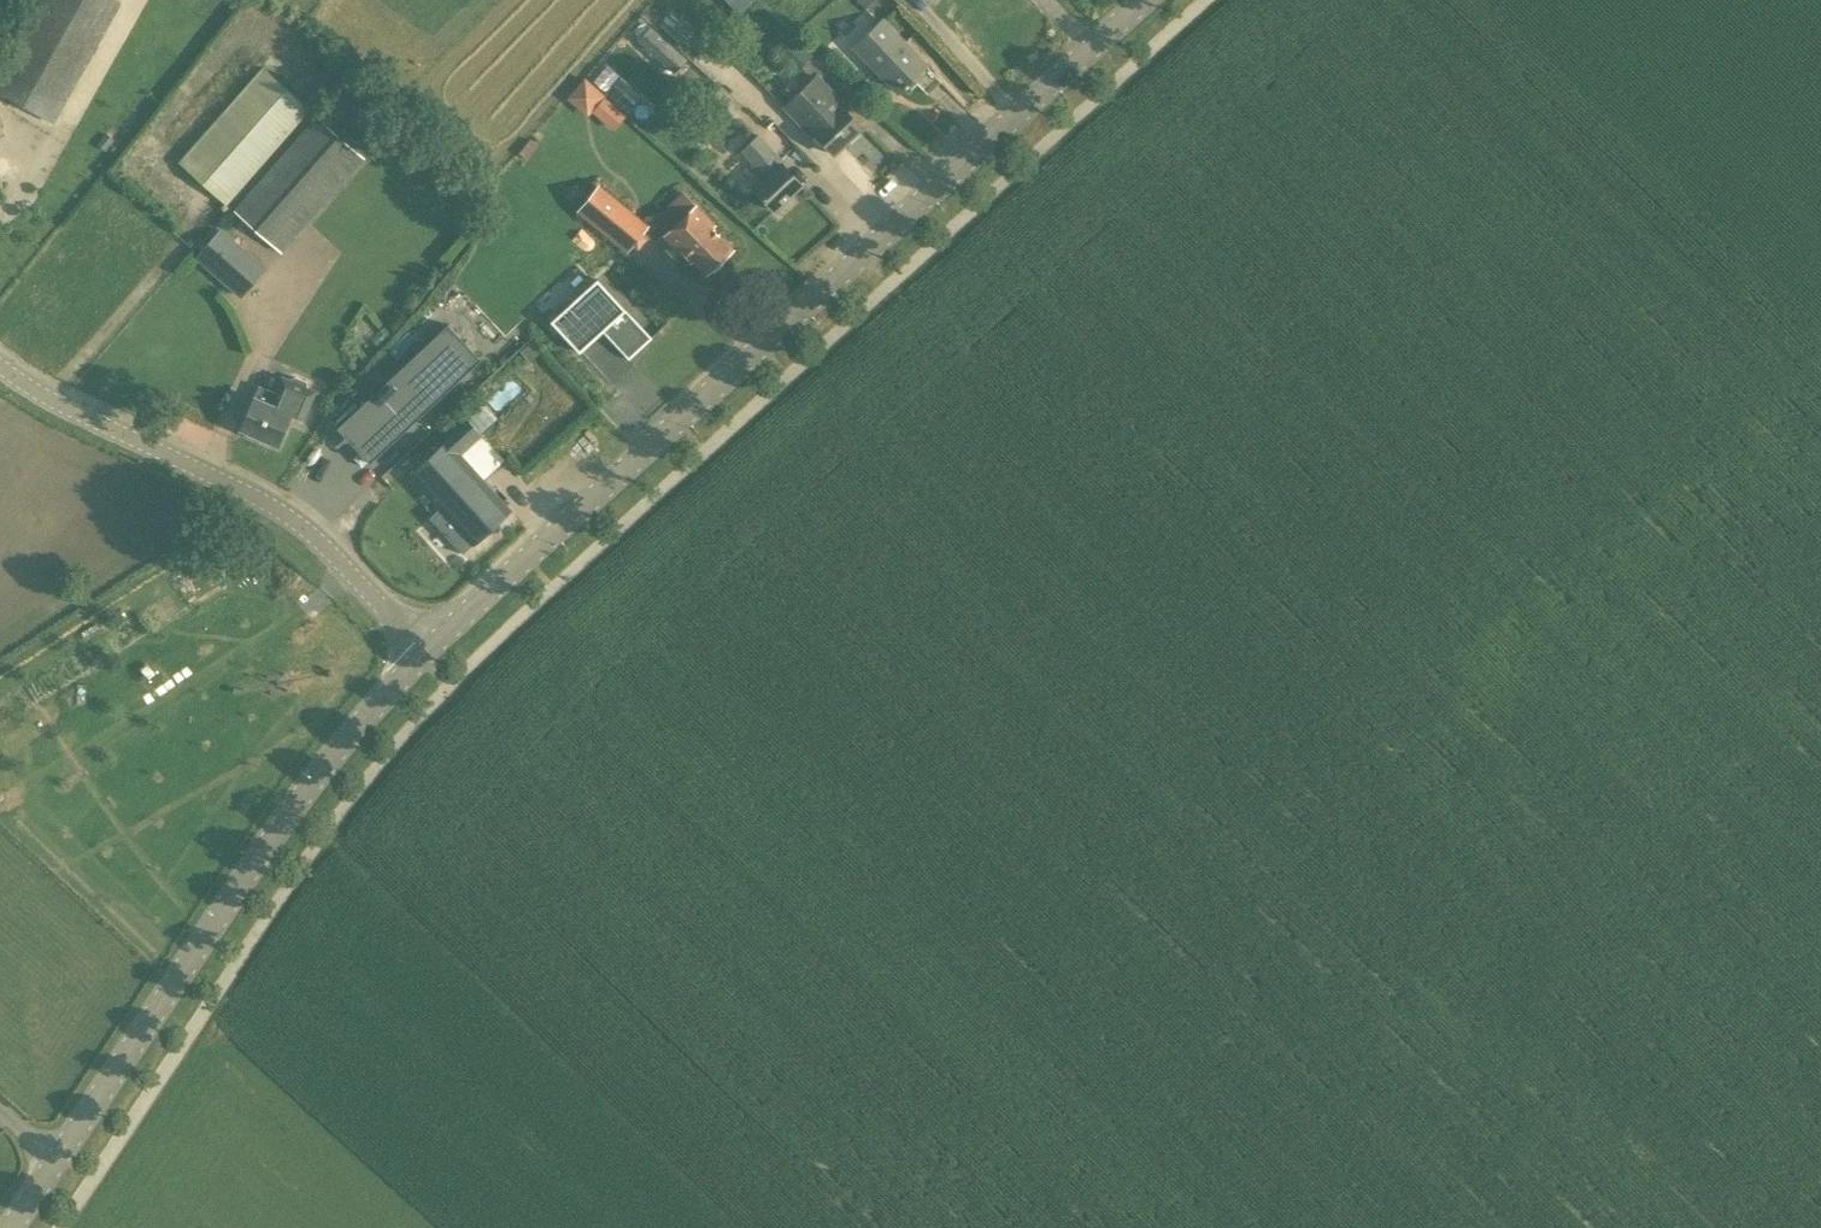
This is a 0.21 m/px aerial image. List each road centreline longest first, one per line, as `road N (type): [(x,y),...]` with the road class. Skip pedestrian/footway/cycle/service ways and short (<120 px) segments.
road 1 (tertiary): [(419,653),(1145,0)]
road 2 (tertiary): [(419,653),(315,775),(9,1227)]
road 3 (tertiary): [(0,360),(69,408),(260,495),(331,546),(419,653)]

